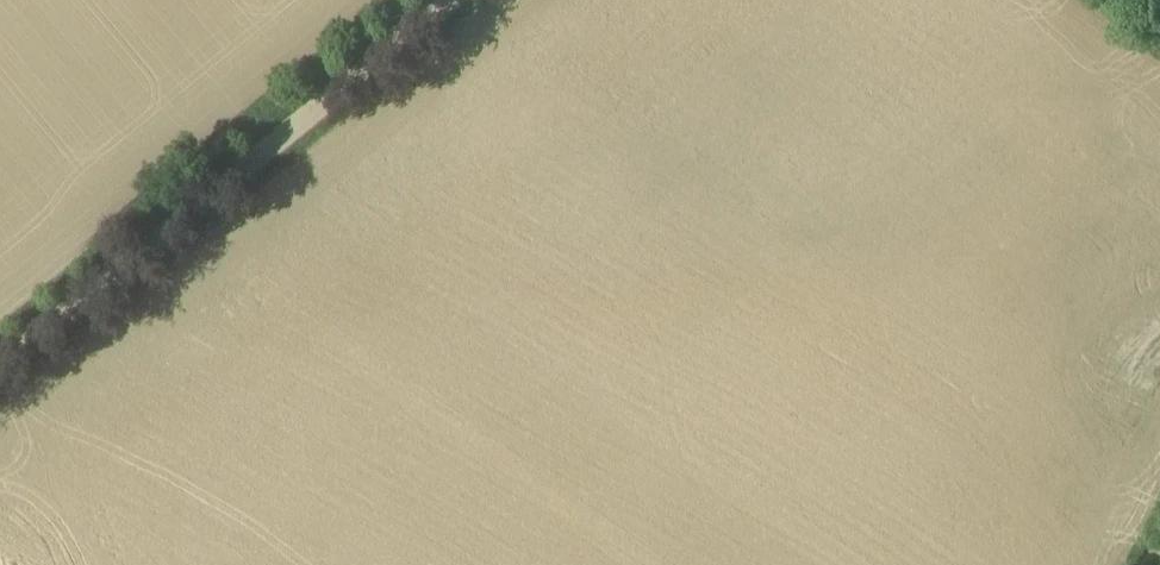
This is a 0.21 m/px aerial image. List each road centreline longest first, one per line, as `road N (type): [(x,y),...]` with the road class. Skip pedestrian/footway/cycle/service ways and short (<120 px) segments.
road 1 (unclassified): [(0,372),(451,0)]

